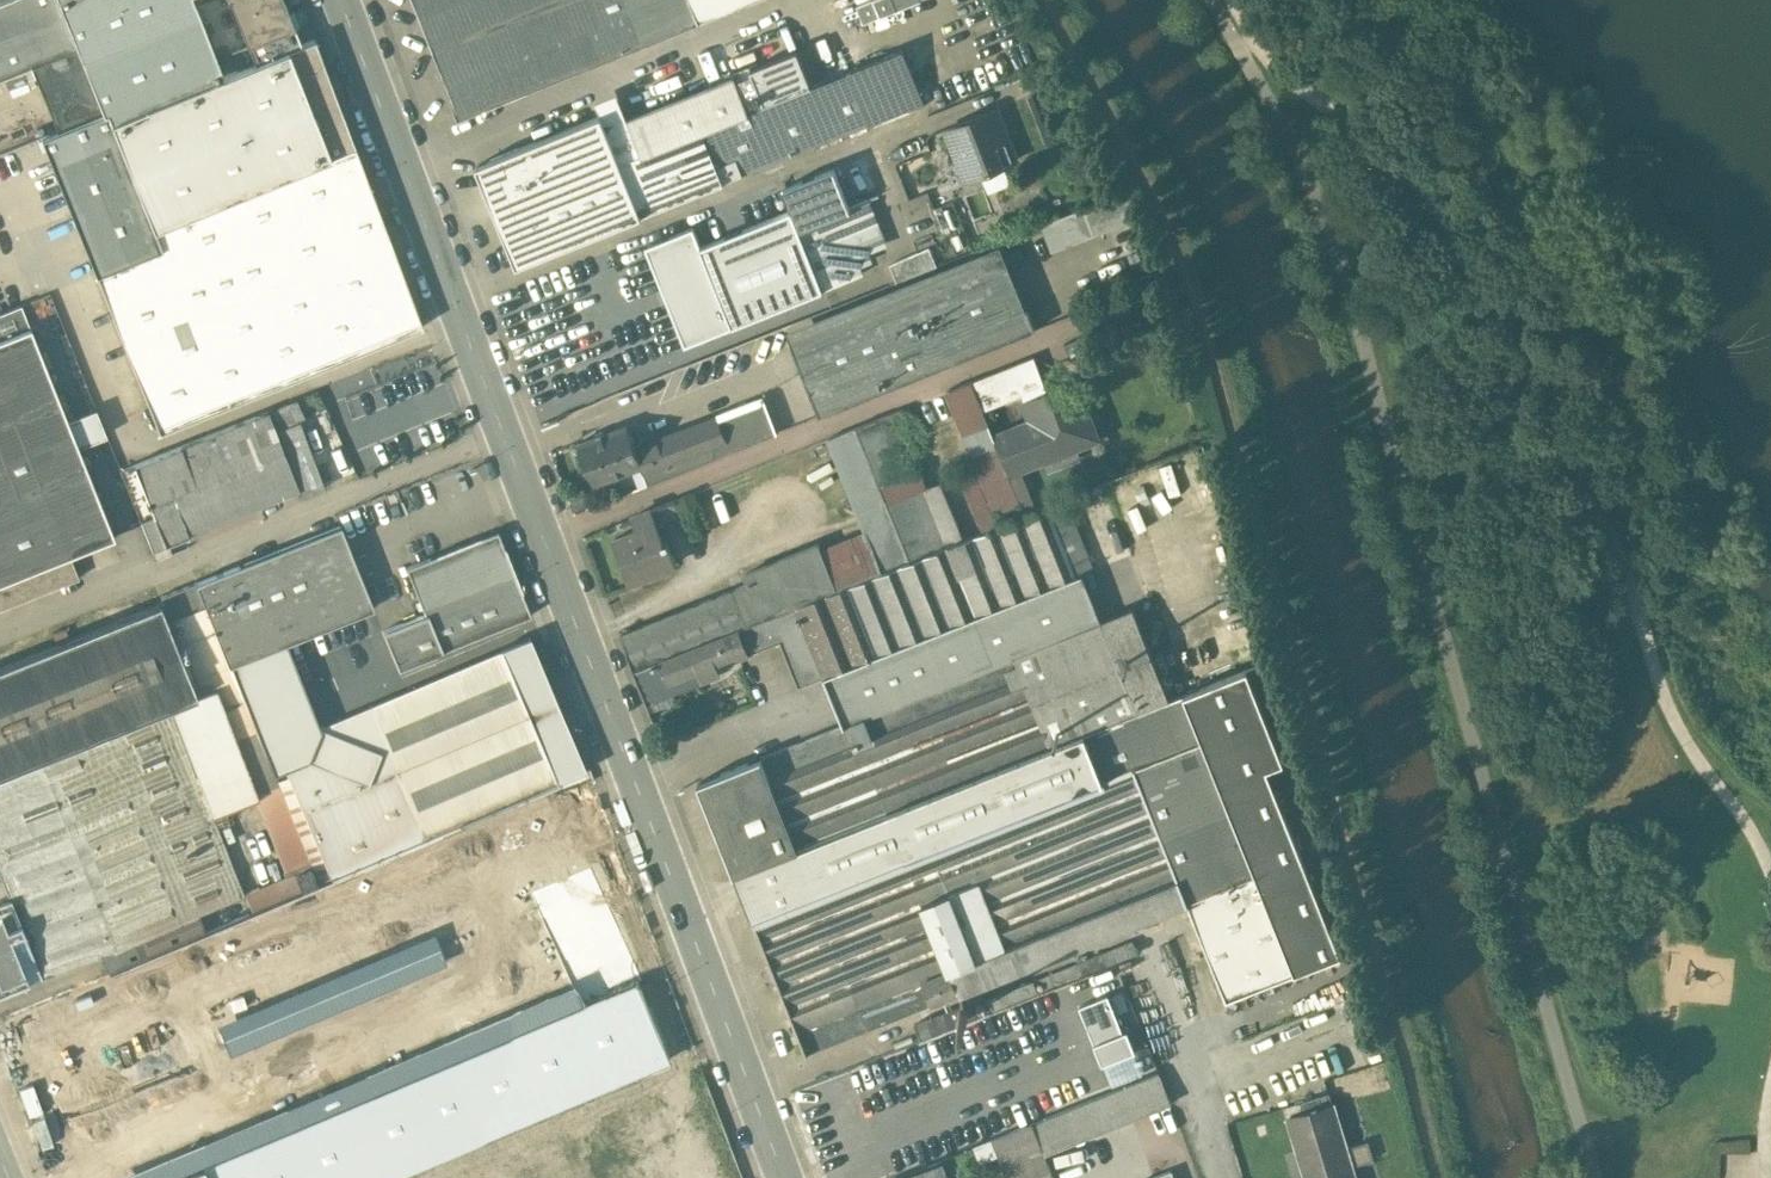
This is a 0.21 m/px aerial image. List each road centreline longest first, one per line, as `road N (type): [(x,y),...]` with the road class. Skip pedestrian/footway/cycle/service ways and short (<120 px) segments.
road 1 (residential): [(792,1177),(509,426)]
road 2 (residential): [(509,426),(0,630)]
road 3 (residential): [(509,426),(349,0)]

